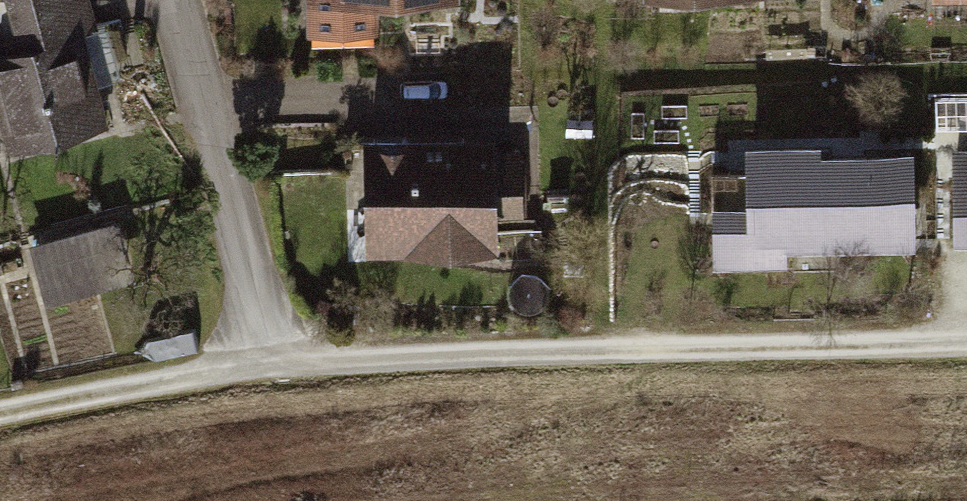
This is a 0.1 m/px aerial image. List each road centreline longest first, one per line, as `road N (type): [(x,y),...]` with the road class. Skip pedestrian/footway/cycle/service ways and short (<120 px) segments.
road 1 (residential): [(278,363),(966,341)]
road 2 (residential): [(278,363),(175,0)]
road 3 (residential): [(0,414),(278,363)]

